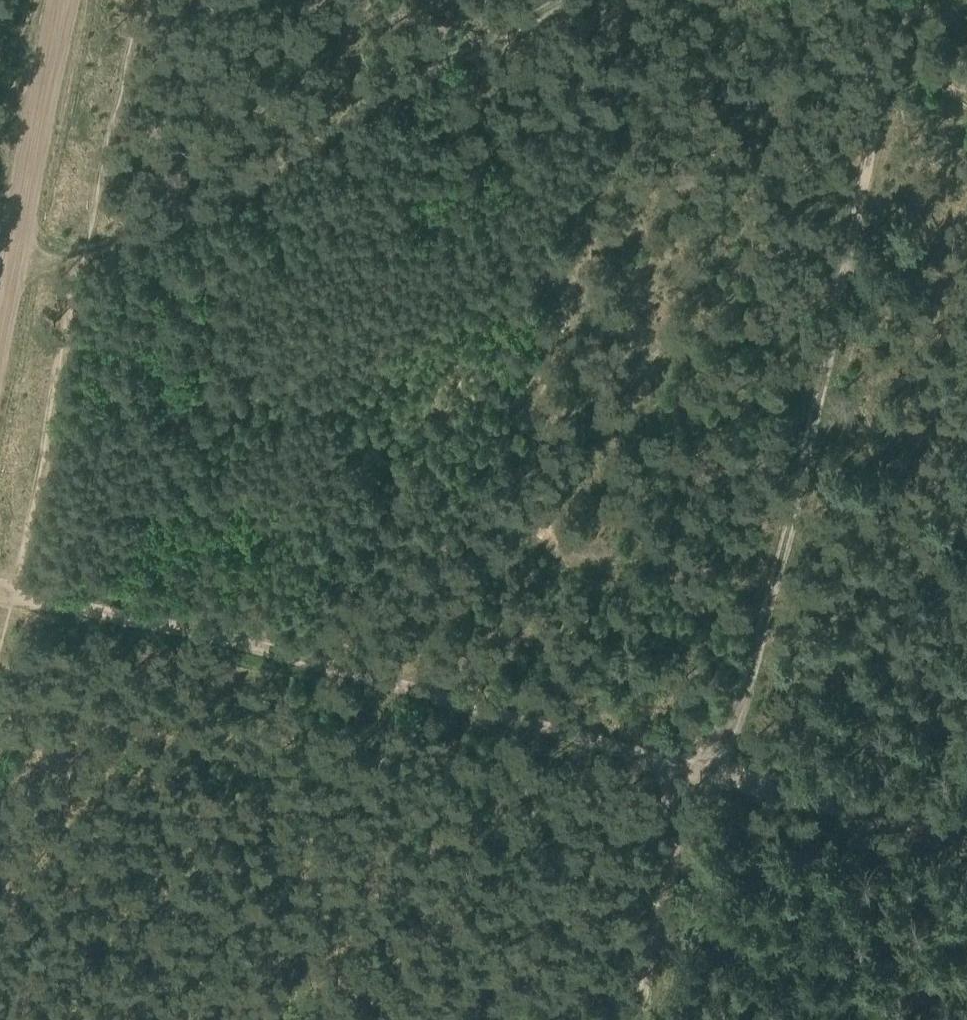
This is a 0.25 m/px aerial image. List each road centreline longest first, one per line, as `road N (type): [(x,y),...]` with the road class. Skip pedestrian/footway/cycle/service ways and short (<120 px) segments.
road 1 (track): [(0,594),(698,777)]
road 2 (track): [(0,259),(51,0)]
road 3 (track): [(624,1019),(698,777)]
road 4 (track): [(726,784),(966,848)]

